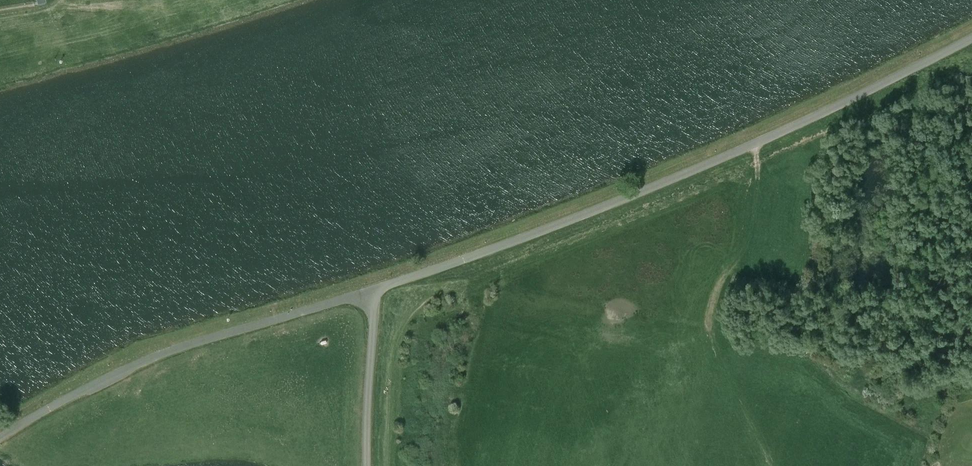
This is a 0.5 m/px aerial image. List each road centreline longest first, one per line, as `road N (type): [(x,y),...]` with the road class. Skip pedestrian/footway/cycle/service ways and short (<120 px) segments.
road 1 (unclassified): [(971,35),(785,131),(524,238),(367,292)]
road 2 (unclassified): [(367,292),(113,373),(0,438)]
road 3 (unclassified): [(367,292),(374,318),(367,465)]

